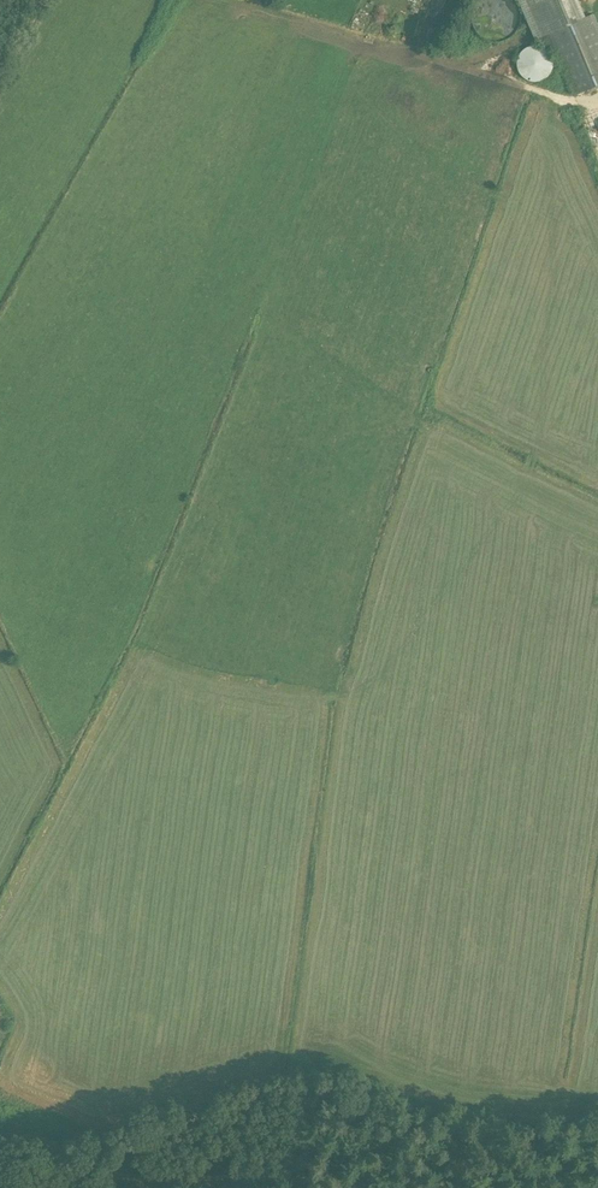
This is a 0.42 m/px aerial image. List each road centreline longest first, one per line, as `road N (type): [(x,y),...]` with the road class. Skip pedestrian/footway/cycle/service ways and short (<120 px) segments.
road 1 (track): [(0,1166),(271,1187)]

